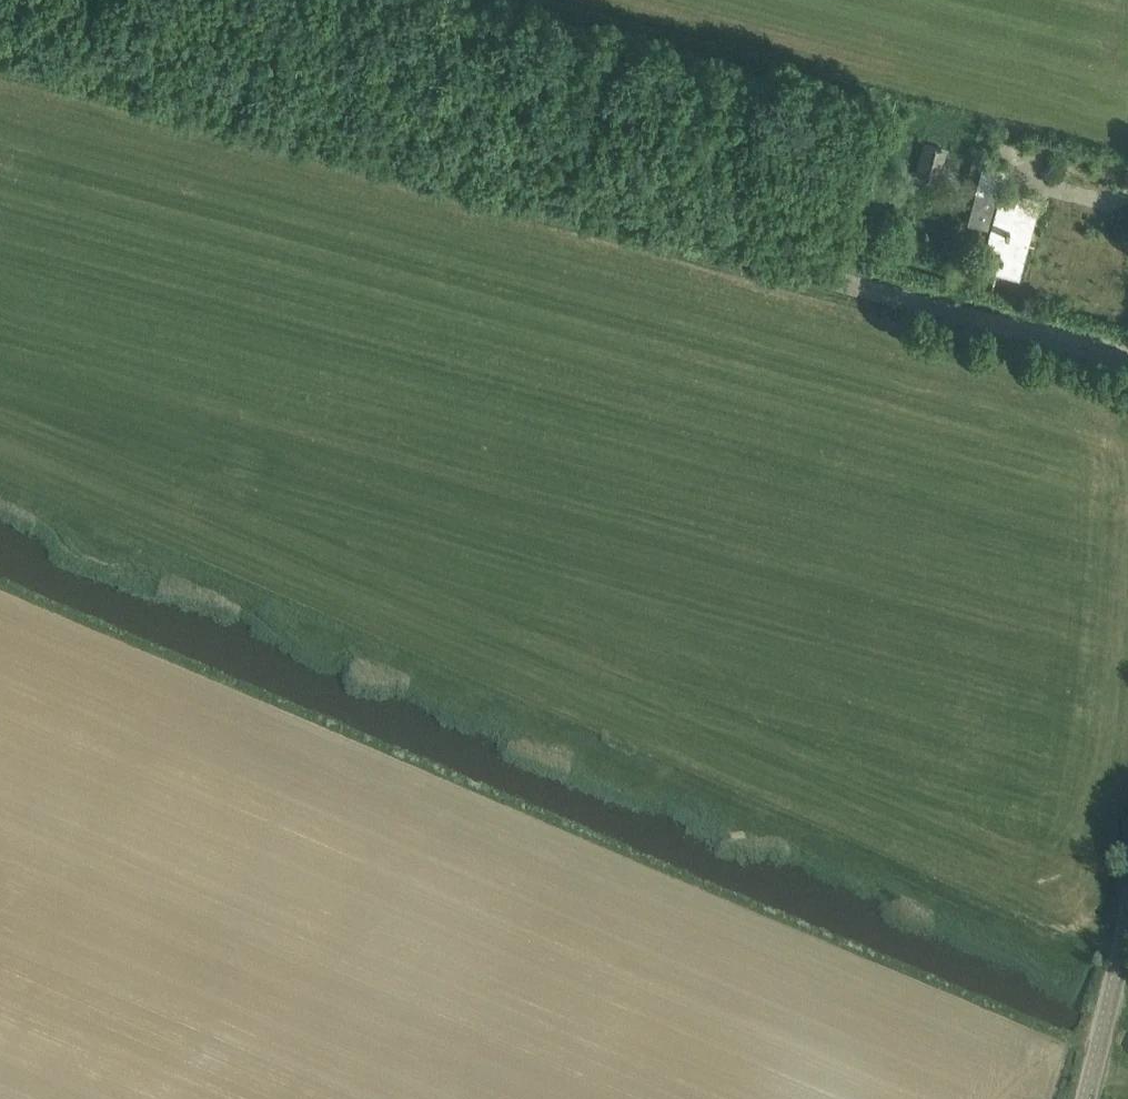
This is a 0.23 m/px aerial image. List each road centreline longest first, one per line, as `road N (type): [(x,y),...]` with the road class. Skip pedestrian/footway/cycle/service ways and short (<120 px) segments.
road 1 (unclassified): [(1127,355),(0,50)]
road 2 (tertiary): [(1084,1098),(1127,928)]

